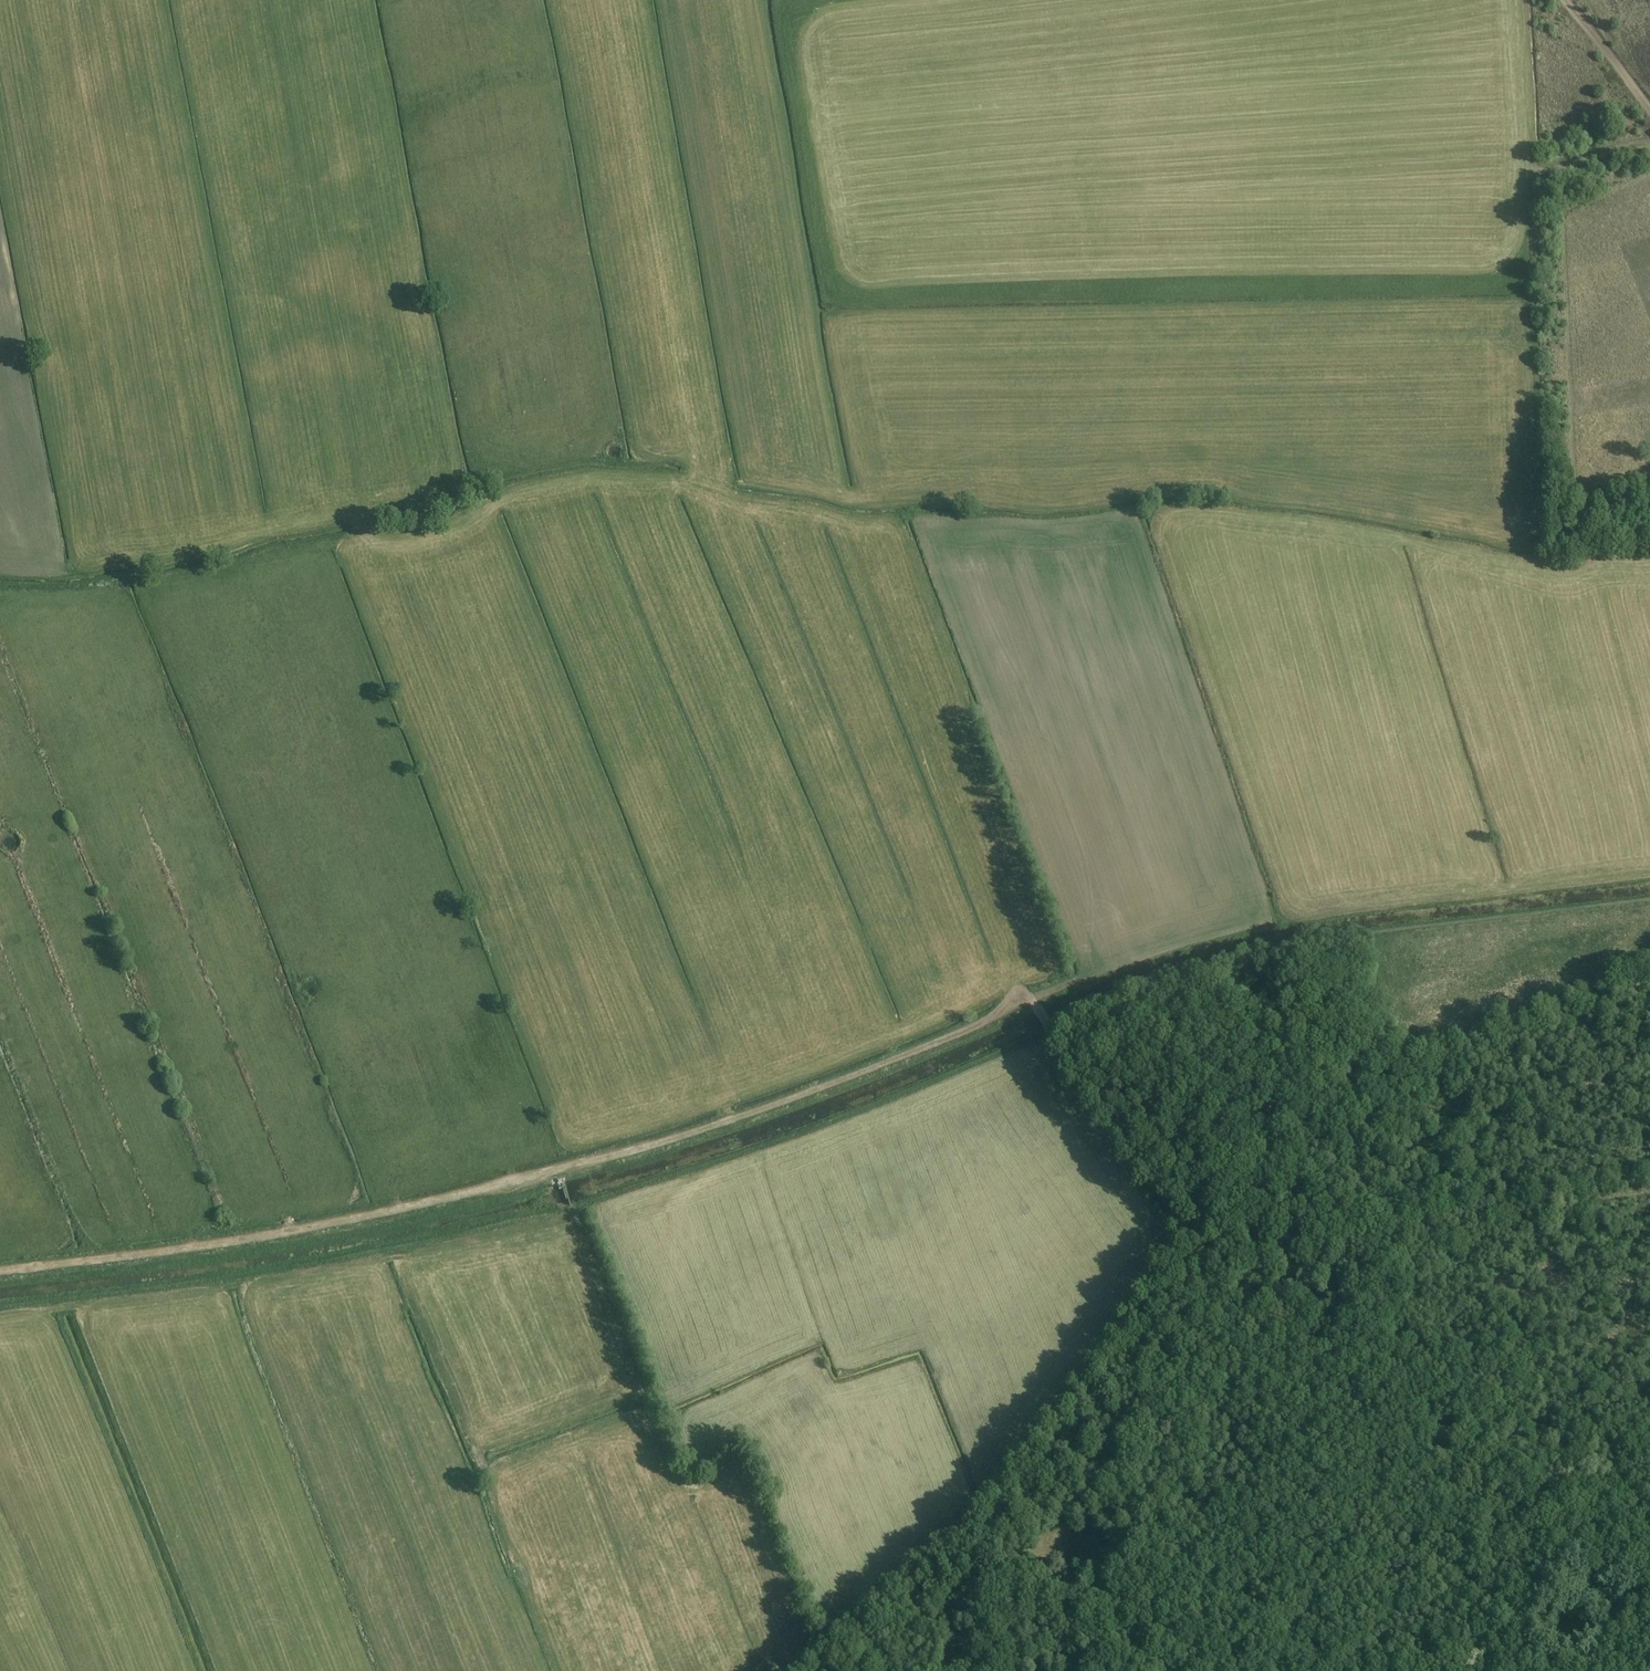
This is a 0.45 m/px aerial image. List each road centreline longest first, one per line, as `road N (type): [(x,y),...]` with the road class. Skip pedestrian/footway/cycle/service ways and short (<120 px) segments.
road 1 (track): [(1036,1006),(1032,1000),(753,1114),(564,1171),(319,1228),(0,1273)]
road 2 (unclassified): [(1649,1571),(1204,1253),(1036,1006)]
road 3 (track): [(1649,108),(1567,0)]

